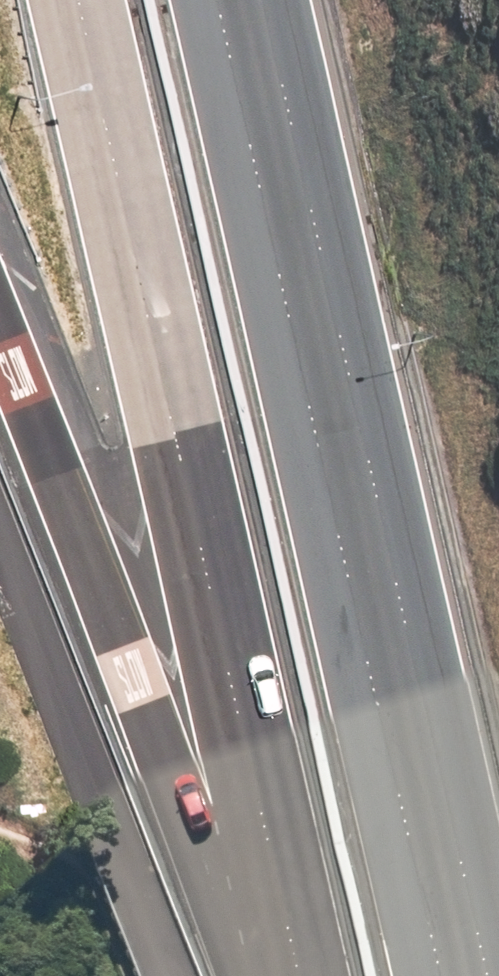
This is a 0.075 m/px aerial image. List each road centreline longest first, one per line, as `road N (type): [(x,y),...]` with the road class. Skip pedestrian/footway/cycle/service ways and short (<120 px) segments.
road 1 (secondary): [(238,0),(461,975)]
road 2 (secondary): [(298,975),(80,0)]
road 3 (secondary): [(256,975),(0,336)]

